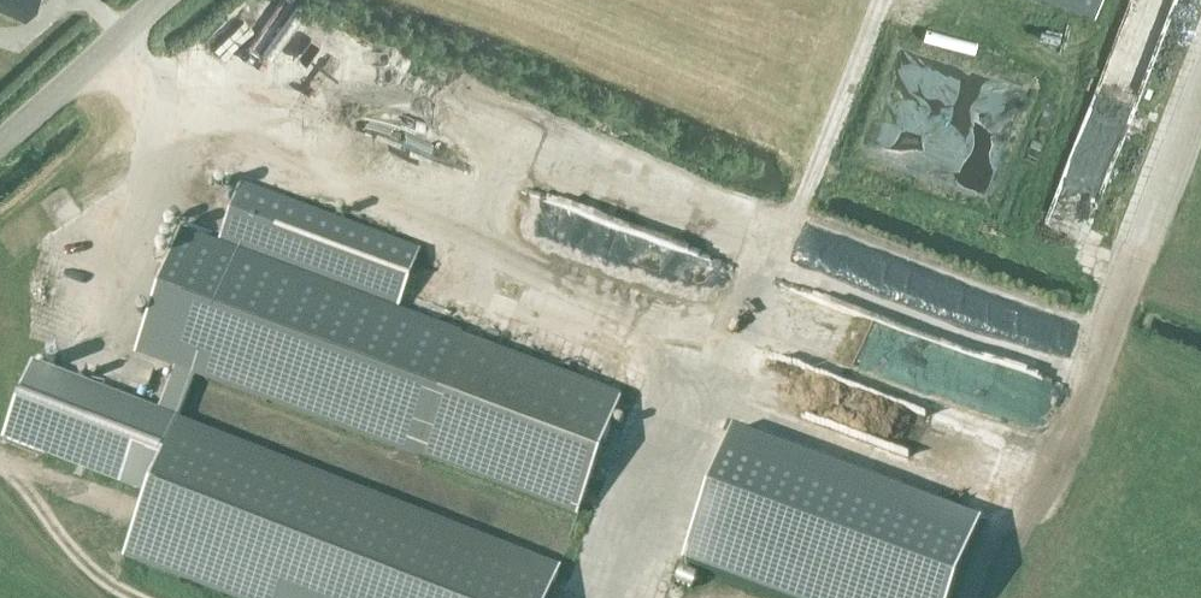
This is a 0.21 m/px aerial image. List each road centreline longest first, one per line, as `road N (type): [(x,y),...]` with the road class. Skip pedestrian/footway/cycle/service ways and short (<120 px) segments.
road 1 (tertiary): [(0,143),(161,0)]

